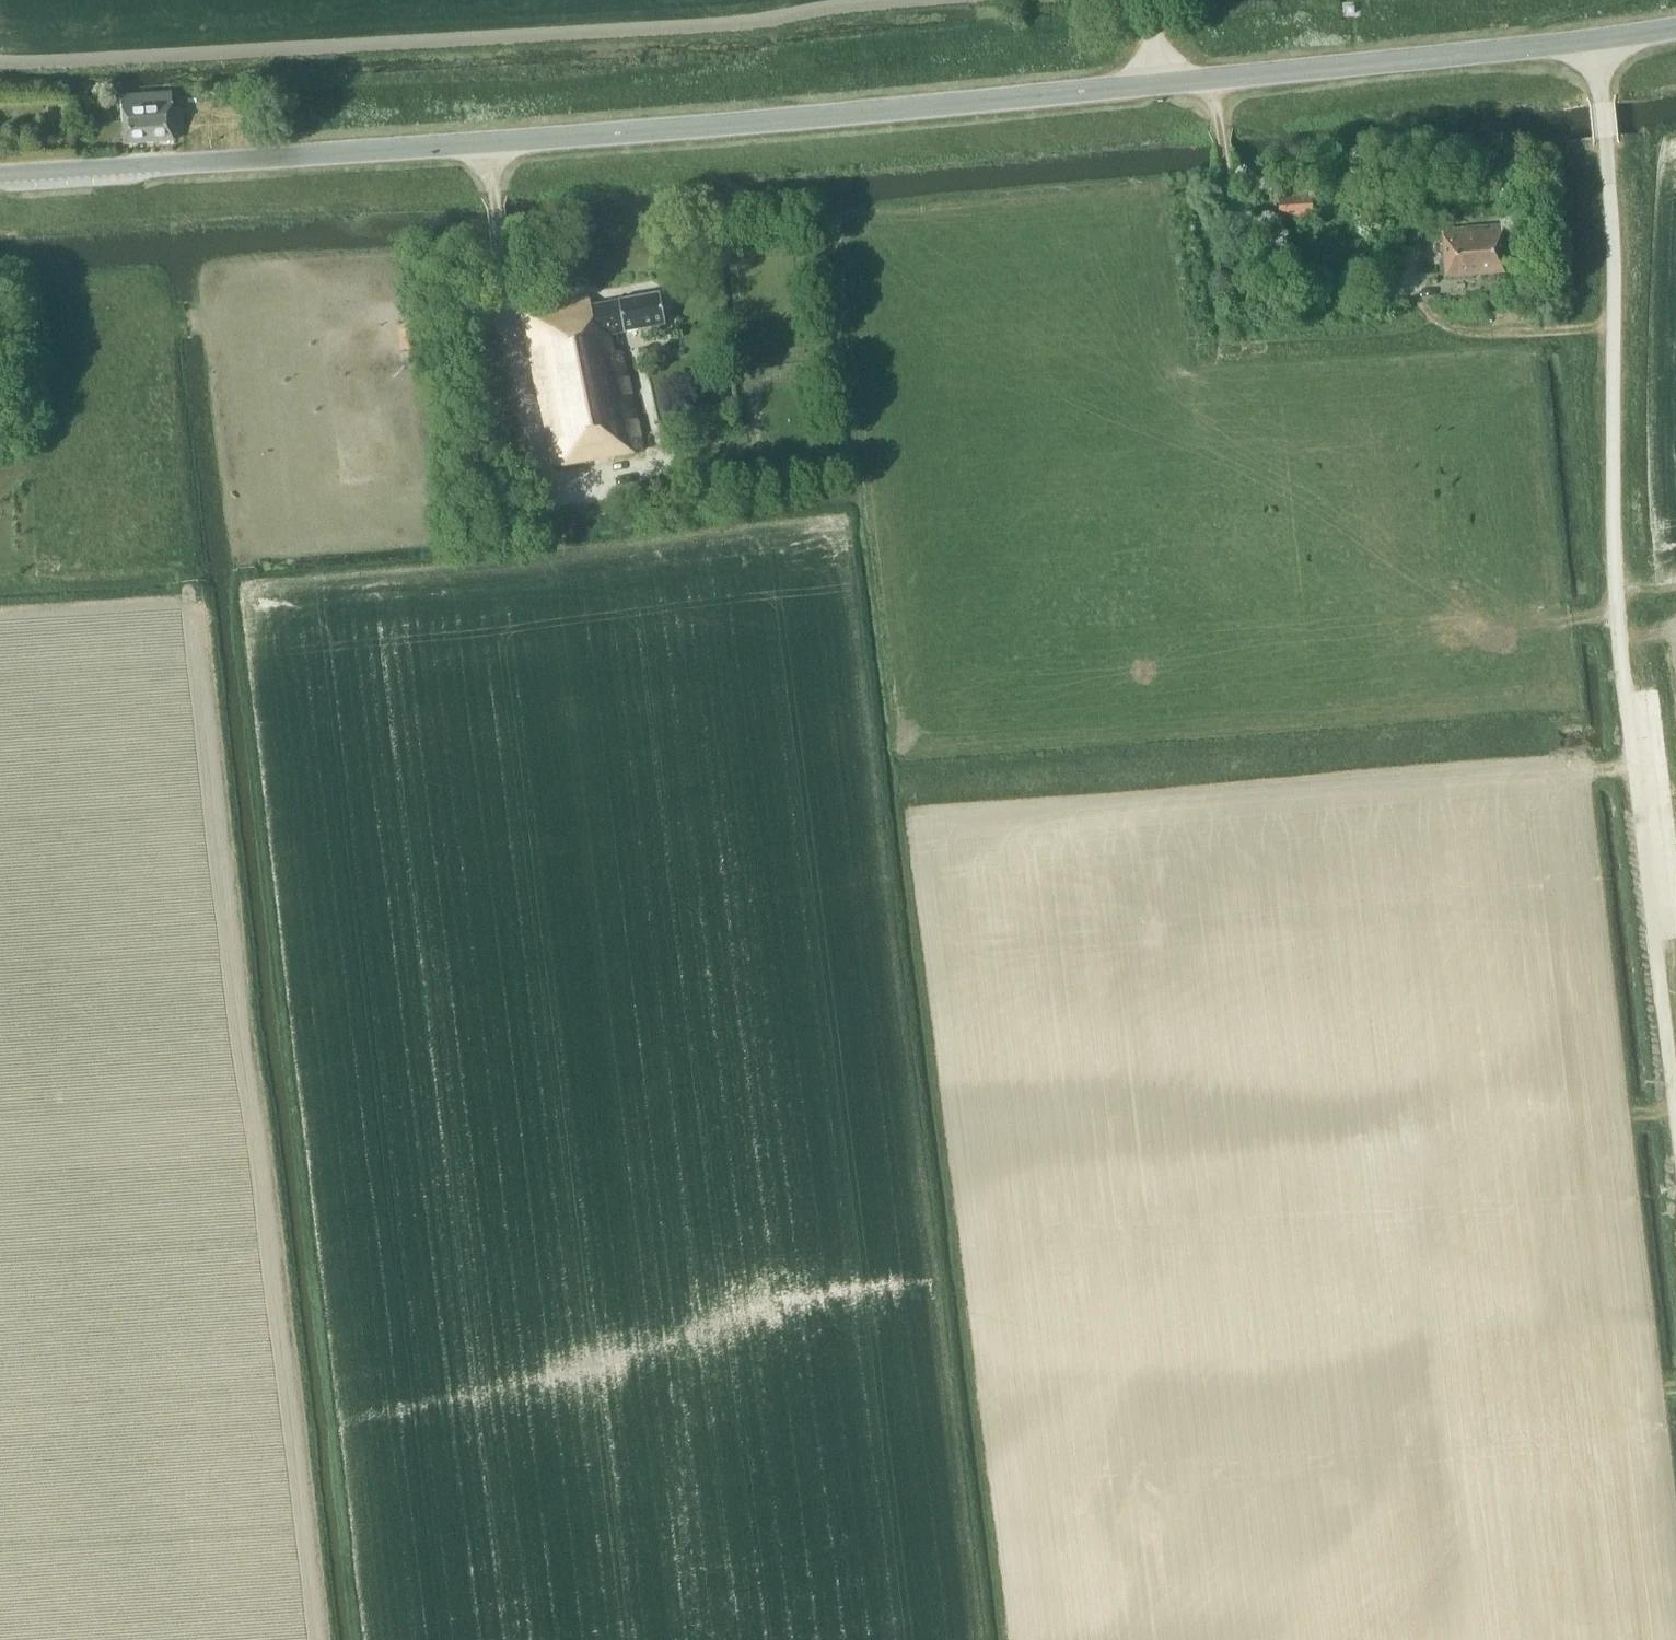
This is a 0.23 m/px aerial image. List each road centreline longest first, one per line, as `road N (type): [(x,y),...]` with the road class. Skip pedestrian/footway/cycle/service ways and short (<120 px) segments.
road 1 (tertiary): [(0,172),(890,109),(1675,25)]

